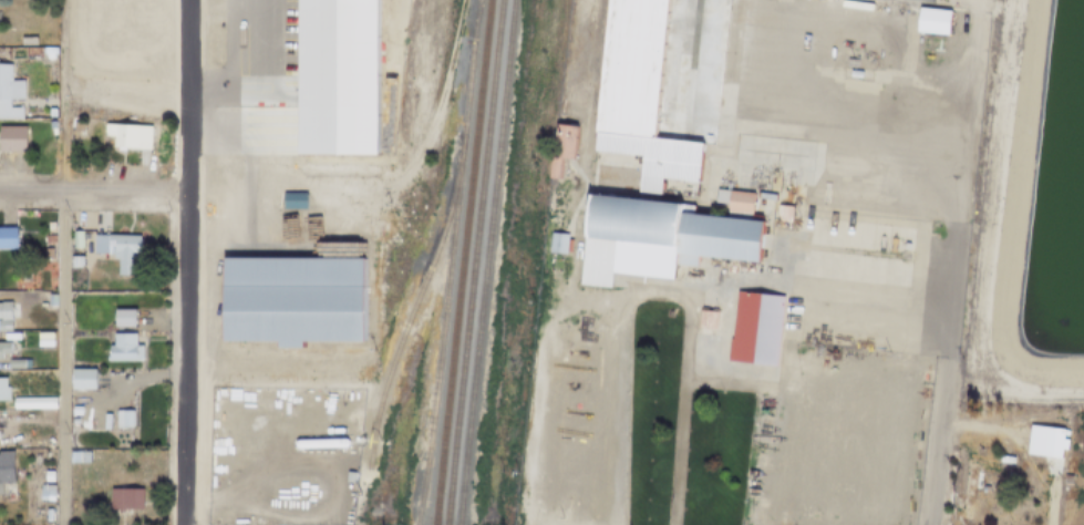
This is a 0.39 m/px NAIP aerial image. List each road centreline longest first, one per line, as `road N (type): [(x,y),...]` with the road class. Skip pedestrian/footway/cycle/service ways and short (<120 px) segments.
road 1 (residential): [(187,524),(191,0)]
road 2 (residential): [(527,524),(555,316)]
road 3 (track): [(464,0),(433,134),(385,185)]
road 4 (residential): [(192,192),(0,189)]

